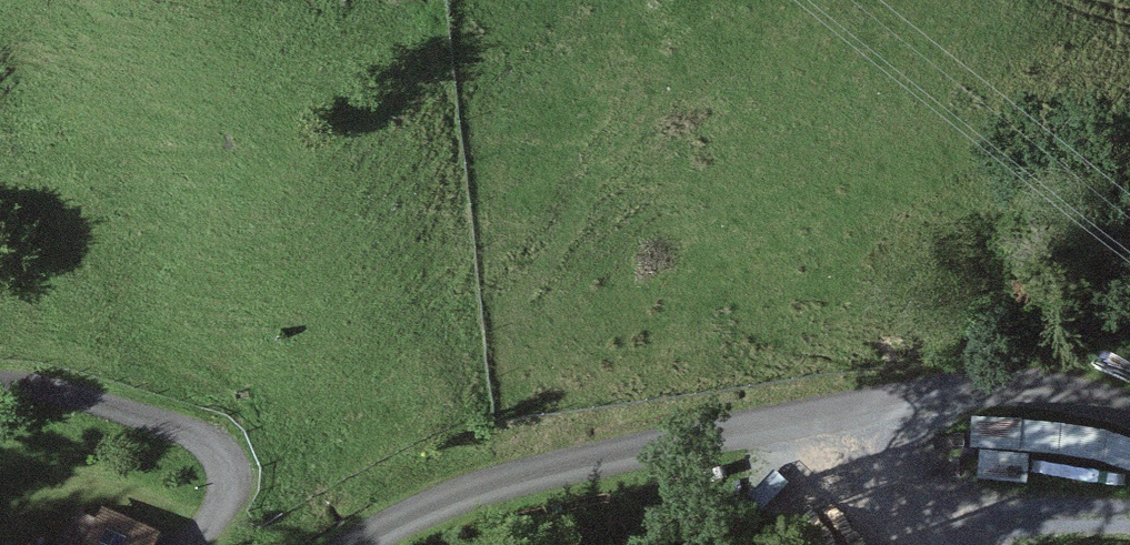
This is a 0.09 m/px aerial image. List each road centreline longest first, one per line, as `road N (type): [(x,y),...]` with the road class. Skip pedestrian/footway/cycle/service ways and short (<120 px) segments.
road 1 (track): [(1129,411),(1093,396),(934,391),(562,466),(410,512),(360,544)]
road 2 (track): [(191,544),(216,513),(226,464),(188,431),(0,386)]
road 3 (track): [(833,412),(903,490),(1000,509),(1129,516)]

